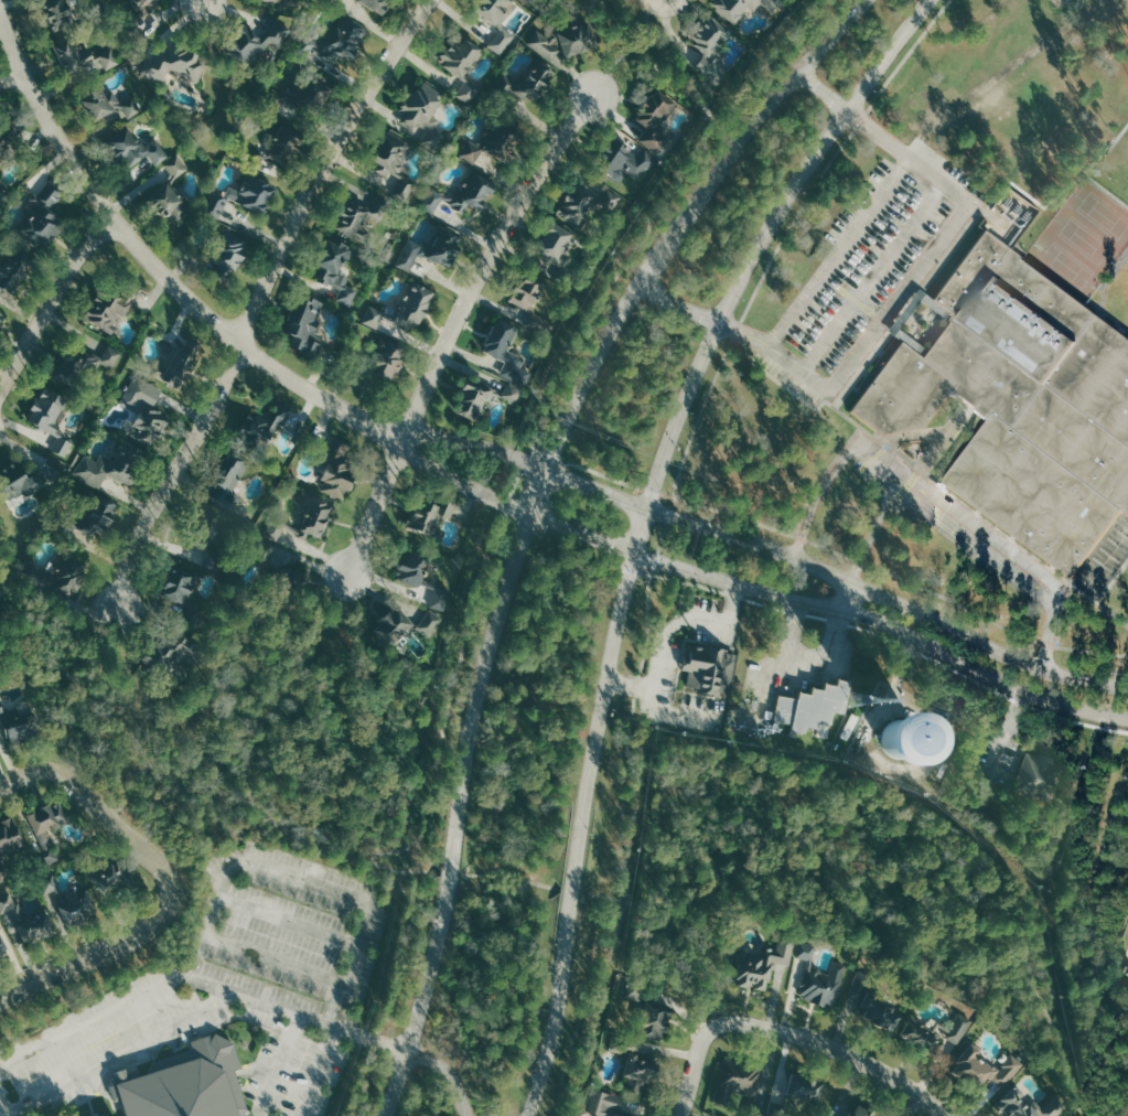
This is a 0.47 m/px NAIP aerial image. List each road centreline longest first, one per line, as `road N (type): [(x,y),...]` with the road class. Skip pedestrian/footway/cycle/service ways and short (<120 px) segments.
road 1 (secondary): [(865,0),(732,154),(636,288),(547,465),(486,661),(450,880),(385,1115)]
road 2 (secondary): [(539,1115),(591,775),(633,557),(654,492),(729,310),(934,0)]
road 3 (residential): [(434,0),(302,203),(243,346),(136,545),(120,598)]
road 4 (tertiary): [(401,437),(294,382),(174,288),(80,179),(0,8)]
road 5 (residential): [(350,573),(401,437),(499,242),(594,95)]
road 6 (tertiary): [(633,557),(844,611),(1030,691),(1127,716)]
road 7 (tertiary): [(1127,689),(1039,669),(794,556),(649,508)]
road 8 (residential): [(700,1049),(719,1027),(772,1024),(873,1067),(946,1115)]
road 9 (tertiary): [(401,437),(527,517),(633,557)]
road 10 (tertiary): [(649,508),(501,448),(458,437),(401,437)]
road 11 (residential): [(0,1001),(143,931),(168,903),(162,867)]
road 12 (residential): [(116,222),(74,262),(0,390)]
road 13 (residential): [(162,867),(54,771),(0,782)]

